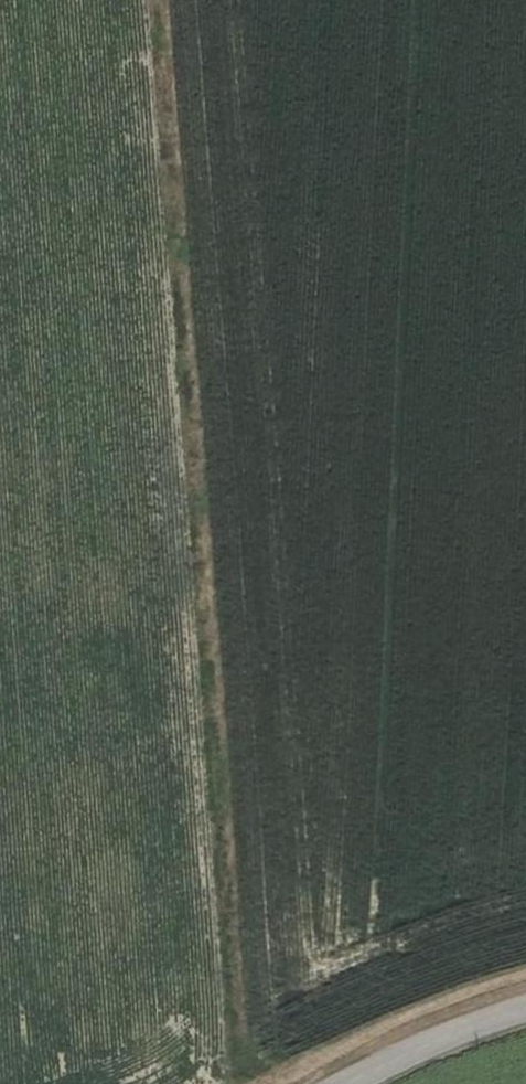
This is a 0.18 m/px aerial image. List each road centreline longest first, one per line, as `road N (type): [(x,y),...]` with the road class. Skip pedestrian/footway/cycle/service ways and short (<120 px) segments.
road 1 (unclassified): [(525,1011),(348,1083)]

